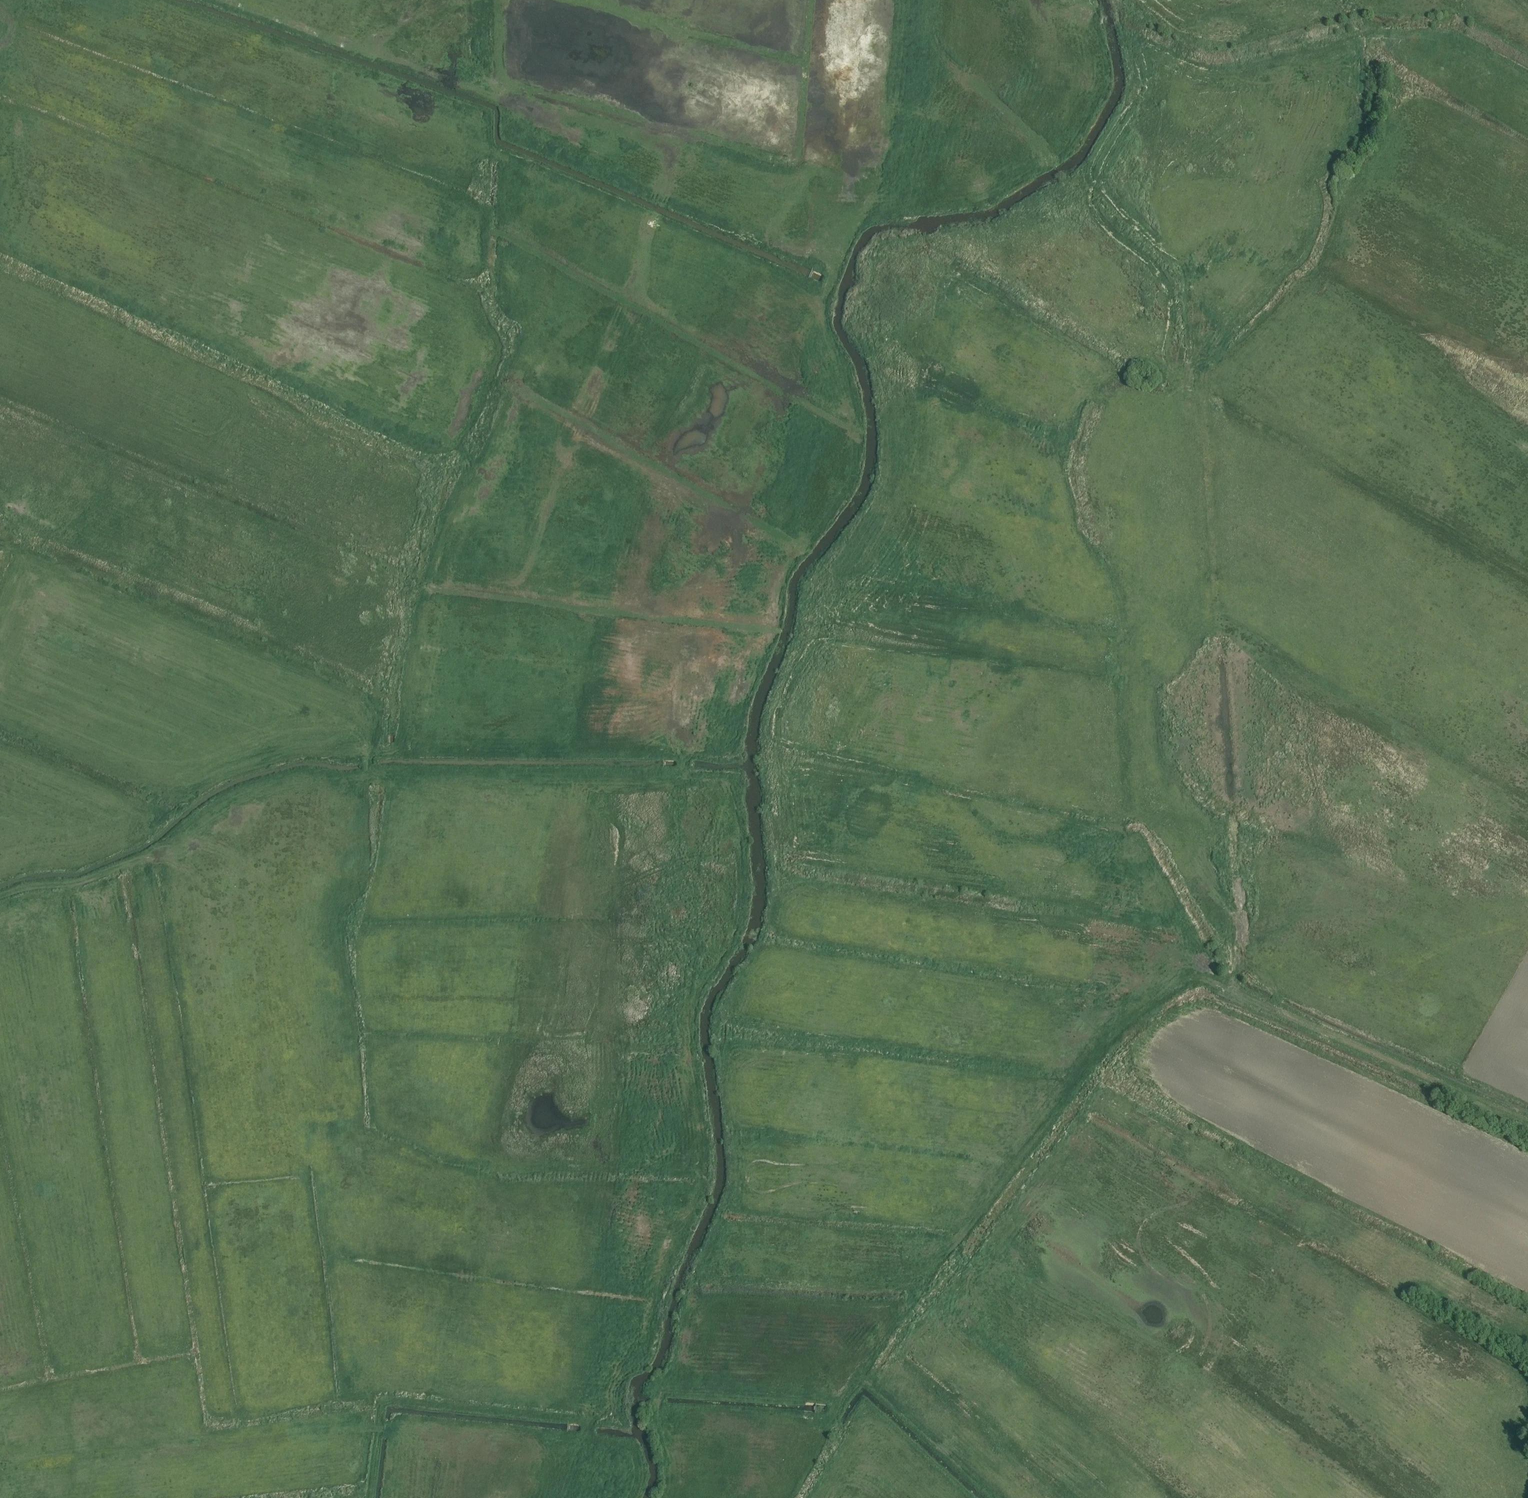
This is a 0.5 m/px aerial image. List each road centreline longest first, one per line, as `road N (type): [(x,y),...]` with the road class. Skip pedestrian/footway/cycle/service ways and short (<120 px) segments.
road 1 (track): [(1220,987),(1527,1122)]
road 2 (track): [(369,1497),(385,1403),(592,1420)]

